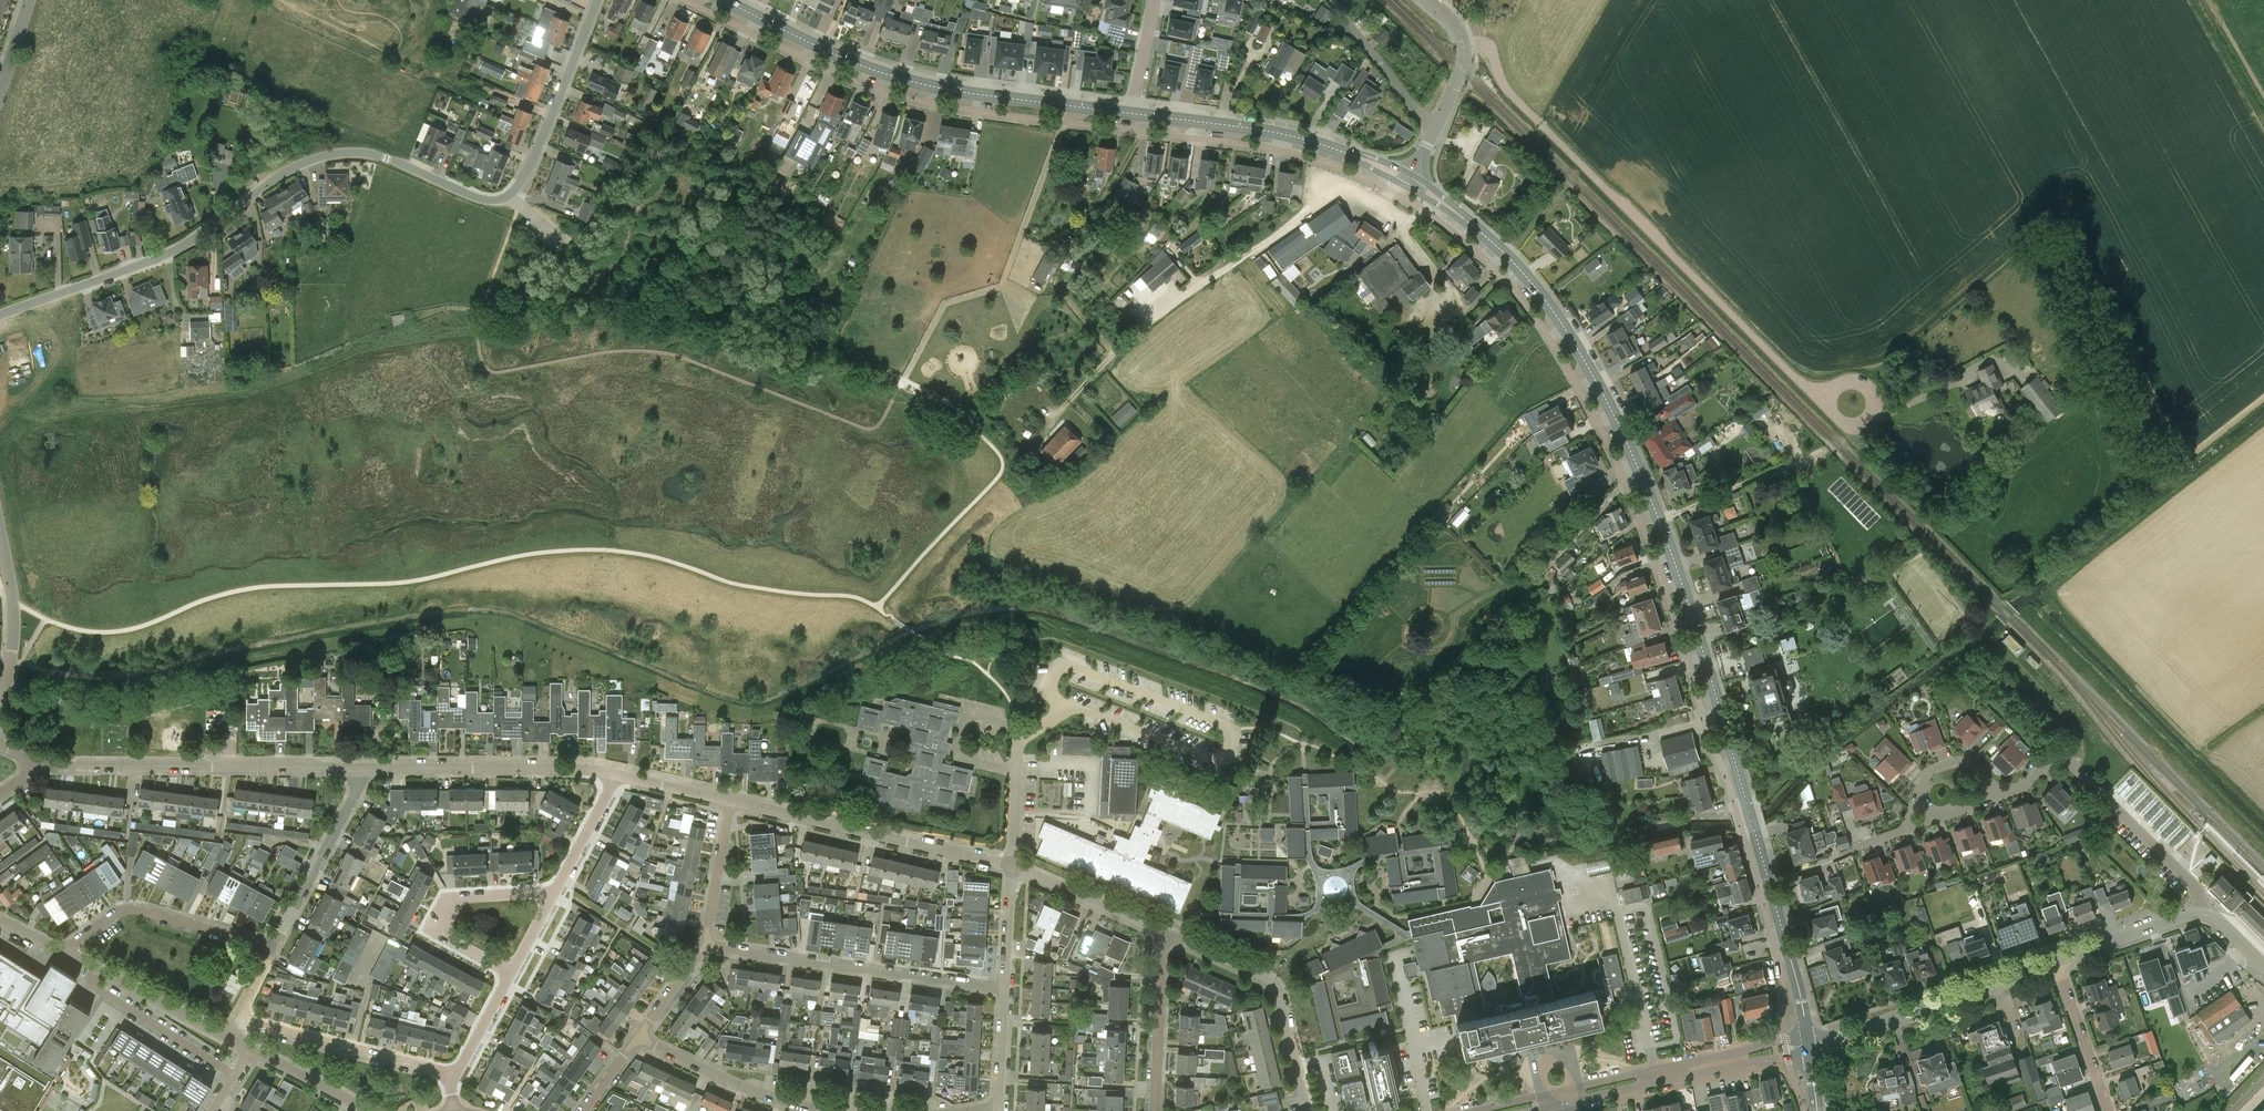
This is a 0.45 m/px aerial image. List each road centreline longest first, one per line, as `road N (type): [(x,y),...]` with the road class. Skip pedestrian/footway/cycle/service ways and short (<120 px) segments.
road 1 (secondary): [(1808,1044),(1707,666),(1636,463),(1539,292),(1435,197)]
road 2 (residential): [(598,0),(520,202),(511,207),(488,205),(390,160),(345,158),(282,181),(176,256),(0,322)]
road 3 (secondary): [(1131,113),(921,84),(851,61),(722,0)]
road 4 (residential): [(360,769),(31,763)]
road 5 (residential): [(1005,989),(704,947)]
road 6 (residential): [(1011,865),(731,803)]
road 7 (residential): [(2001,795),(2051,761),(2068,761),(2198,889),(2200,912)]
road 8 (secondary): [(1399,175),(1295,137),(1131,113)]
road 9 (residential): [(1383,204),(1328,185),(1309,210),(1157,318)]
road 10 (residential): [(1808,1044),(2055,961)]
road 11 (residential): [(615,775),(360,769)]
road 12 (residential): [(1567,1103),(1787,1057),(1808,1044)]
road 13 (residential): [(1808,1044),(1784,1040),(1565,1091)]
road 14 (residential): [(1307,1110),(1271,982),(1166,934)]
road 15 (residential): [(515,976),(433,936),(449,902),(553,894)]
road 16 (residential): [(66,955),(130,910),(276,945)]
road 17 (residential): [(454,1074),(236,1020)]
road 18 (residential): [(276,945),(357,796),(360,769)]
road 19 (residential): [(813,1110),(641,1036)]
road 20 (residential): [(227,1036),(66,955)]
road 21 (residential): [(1156,1110),(1166,934)]
road 22 (track): [(1660,520),(1822,453)]
road 23 (residential): [(1166,934),(1011,865)]
road 24 (unclassified): [(1434,134),(1333,0)]
road 25 (residential): [(2109,1110),(2055,961)]
road 26 (residential): [(0,695),(14,627),(0,541)]
road 27 (track): [(1003,466),(1113,355)]
road 28 (residential): [(1434,134),(1465,55),(1456,26),(1428,0)]
road 29 (residential): [(2200,912),(2055,961)]
road 30 (residential): [(1017,738),(1016,728),(969,721),(963,756),(1018,770)]
road 31 (residential): [(704,947),(731,803)]
road 32 (residential): [(2001,795),(1965,762),(1932,770),(1906,828)]
road 33 (track): [(2009,656),(2076,730),(2075,768)]
road 34 (residential): [(553,894),(615,775)]
road 35 (track): [(1851,402),(1887,415),(1970,371)]
road 36 (residential): [(365,1110),(250,1047)]
road 37 (residential): [(1005,989),(1011,865)]

